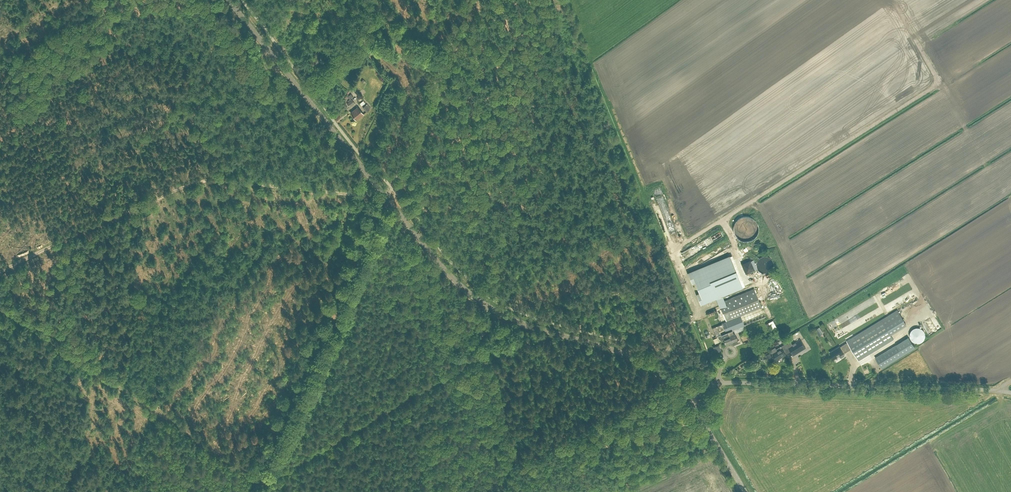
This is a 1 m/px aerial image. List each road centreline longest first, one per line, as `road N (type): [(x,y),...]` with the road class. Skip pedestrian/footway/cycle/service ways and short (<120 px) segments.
road 1 (track): [(0,273),(204,179),(385,195)]
road 2 (tertiary): [(689,402),(645,363),(490,307),(385,195)]
road 3 (track): [(674,249),(936,84),(919,50)]
road 4 (unclassified): [(1010,392),(725,382),(689,402)]
road 5 (track): [(0,307),(242,469),(260,480),(270,475)]
road 6 (track): [(255,491),(388,199)]
road 7 (tertiary): [(385,195),(229,0)]
road 8 (track): [(470,360),(270,475)]
road 9 (unclassified): [(385,195),(467,0)]
road 10 (track): [(874,288),(1010,203)]

